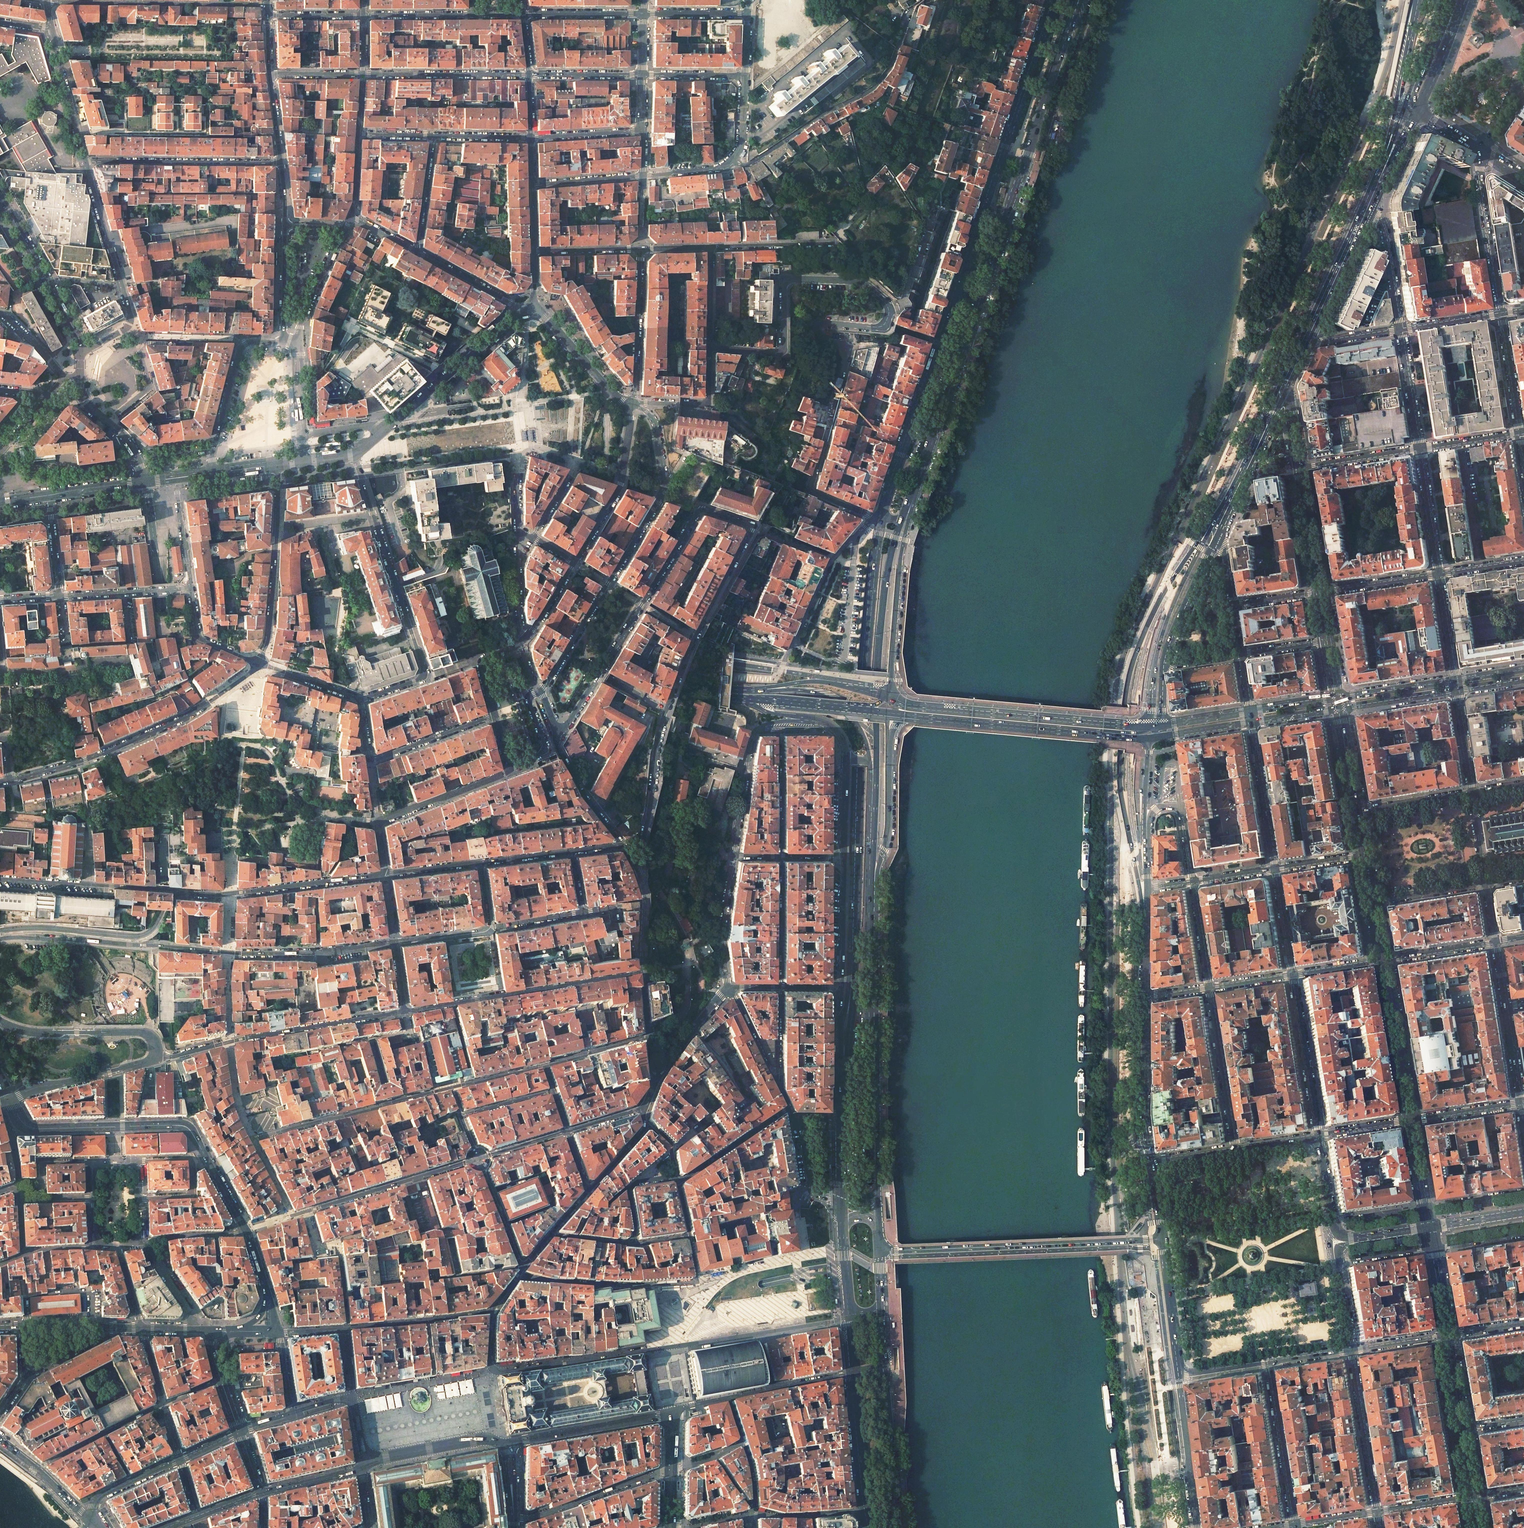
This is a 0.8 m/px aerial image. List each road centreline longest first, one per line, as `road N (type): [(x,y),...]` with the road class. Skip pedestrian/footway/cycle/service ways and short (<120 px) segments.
road 1 (primary): [(746,690),(0,629)]
road 2 (primary): [(0,639),(733,698)]
road 3 (tertiary): [(183,1126),(167,1085),(161,613),(147,482)]
road 4 (residential): [(709,347),(779,353),(783,287),(790,279),(853,281),(881,297),(890,309),(879,328),(815,329),(847,353),(810,491),(881,519)]
road 5 (residential): [(666,709),(751,529),(706,511),(697,513),(561,732)]
road 6 (primary): [(894,1527),(879,1374),(872,1040)]
road 7 (residential): [(477,1159),(292,1216),(253,1140),(450,1087)]
road 8 (primary): [(881,519),(865,669),(853,984)]
road 9 (residential): [(0,939),(247,954),(394,941)]
road 10 (primary): [(1197,549),(1147,625),(1124,706),(1120,791),(1144,911)]
road 11 (primary): [(1000,159),(881,519)]
road 12 (residential): [(405,1012),(643,972),(637,870)]
road 13 (primary): [(920,473),(1024,167)]
road 14 (primary): [(871,827),(881,628),(902,518)]
road 15 (residential): [(360,698),(424,675),(354,453)]
road 16 (primary): [(1163,1240),(881,1251)]
road 17 (residential): [(9,781),(94,757),(191,713),(259,663)]
road 18 (residential): [(405,1012),(156,1055)]
road 19 (residential): [(734,159),(750,163),(874,87),(890,68),(913,7)]
road 20 (primary): [(1136,727),(917,708),(888,696)]
road 21 (primary): [(902,716),(1151,737)]
road 22 (residential): [(532,537),(574,463),(527,444),(517,454),(517,540)]
road 23 (residential): [(514,1527),(507,1444),(473,1441),(361,1468)]
road 24 (residential): [(538,691),(662,496)]
road 25 (primary): [(888,696),(901,556),(920,473)]
road 26 (residential): [(47,3),(268,5)]
road 27 (residential): [(532,138),(432,136),(417,251)]
road 28 (residential): [(385,874),(184,893)]
road 29 (residential): [(184,893),(141,935),(0,930)]
road 30 (residential): [(278,464),(269,633),(259,663)]
road 31 (primary): [(871,911),(889,821),(889,745),(902,716)]
road 32 (residential): [(360,698),(369,761),(494,715)]
road 33 (residential): [(281,162),(85,162)]
road 34 (primary): [(1197,549),(1159,647),(1151,712),(1136,727)]
road 35 (residential): [(385,874),(380,822),(509,770)]
road 36 (primary): [(1414,16),(1369,200)]
road 37 (tertiary): [(9,1100),(21,1121),(38,1129),(183,1126)]
road 38 (tertiary): [(383,431),(523,310)]
road 39 (residential): [(156,1055),(147,1032),(36,1032),(0,1020)]
road 40 (residential): [(856,537),(826,567),(796,636),(804,650),(843,658)]
road 41 (residential): [(128,326),(85,162)]
road 42 (primary): [(1055,0),(1000,159)]
road 43 (residential): [(574,562),(620,484),(629,407)]
road 44 (primary): [(1285,375),(1215,527)]
road 45 (residential): [(530,75),(363,74)]
road 46 (secondary): [(5,206),(77,335),(80,354)]
road 47 (primary): [(1146,997),(1145,1107),(1154,1162)]
road 48 (primary): [(898,1527),(886,1362)]
road 49 (primary): [(871,764),(863,733),(840,704),(800,690),(746,690)]
road 50 (residential): [(1352,1349),(1378,1511)]
road 51 (residential): [(1318,1136),(1292,974)]
road 52 (residential): [(1211,987),(1236,1149)]
road 53 (residential): [(637,870),(666,709)]
road 54 (residential): [(1501,312),(1482,150)]
road 55 (residential): [(1295,1524),(1269,1363)]
road 56 (secondary): [(1410,1120),(1383,960)]
road 57 (residential): [(1194,881),(1180,806),(1151,814),(1146,868)]
road 58 (residential): [(629,407),(641,249)]
road 59 (residential): [(394,941),(486,927),(479,862)]
road 60 (primary): [(1369,200),(1302,339)]
road 61 (primary): [(1178,1374),(1197,1527)]
road 62 (residential): [(9,1100),(156,1055)]
road 63 (residential): [(97,1247),(97,1168),(135,1166),(137,1198)]
road 64 (primary): [(1163,666),(1215,527)]
road 65 (primary): [(878,1187),(872,1040)]
road 66 (residential): [(1252,722),(1275,867)]
road 67 (tertiary): [(283,341),(242,347),(214,448)]
road 68 (primary): [(888,696),(826,680),(746,690)]
road 69 (residential): [(545,1066),(645,1041),(656,1081)]
road 70 (primary): [(1024,167),(1067,32)]
road 71 (residential): [(629,407),(531,306)]
road 72 (primary): [(853,1373),(866,1512)]
road 73 (residential): [(734,855),(722,934),(729,989)]
road 74 (primary): [(1163,1240),(1178,1374)]
road 75 (residential): [(1369,200),(1386,233),(1401,329)]
road 76 (primary): [(844,856),(841,989)]
road 77 (residential): [(777,987),(778,855)]
road 78 (primary): [(1151,737),(1146,868)]
road 79 (residential): [(561,732),(558,748),(567,766),(621,843)]
road 80 (residential): [(85,162),(54,36)]
road 81 (primary): [(872,1040),(871,911)]
road 82 (residential): [(728,1398),(853,1373)]
road 83 (secondary): [(1321,592),(1299,467)]
road 84 (residential): [(734,855),(755,731)]
road 85 (residential): [(1419,449),(1439,573)]
road 86 (primary): [(1414,114),(1463,0)]
road 87 (residential): [(710,247),(834,244)]
road 88 (residential): [(777,731),(778,855)]
road 89 (residential): [(1520,433),(1501,312)]
road 90 (tertiary): [(183,1126),(246,1231)]
road 91 (residential): [(856,537),(843,658)]
road 92 (residential): [(299,342),(344,229)]
road 93 (primary): [(733,698),(854,709)]
road 94 (residential): [(1401,329),(1419,449)]
road 95 (residential): [(1419,449),(1299,467)]
road 96 (residential): [(417,251),(523,310)]
road 97 (residential): [(523,13),(643,14)]

